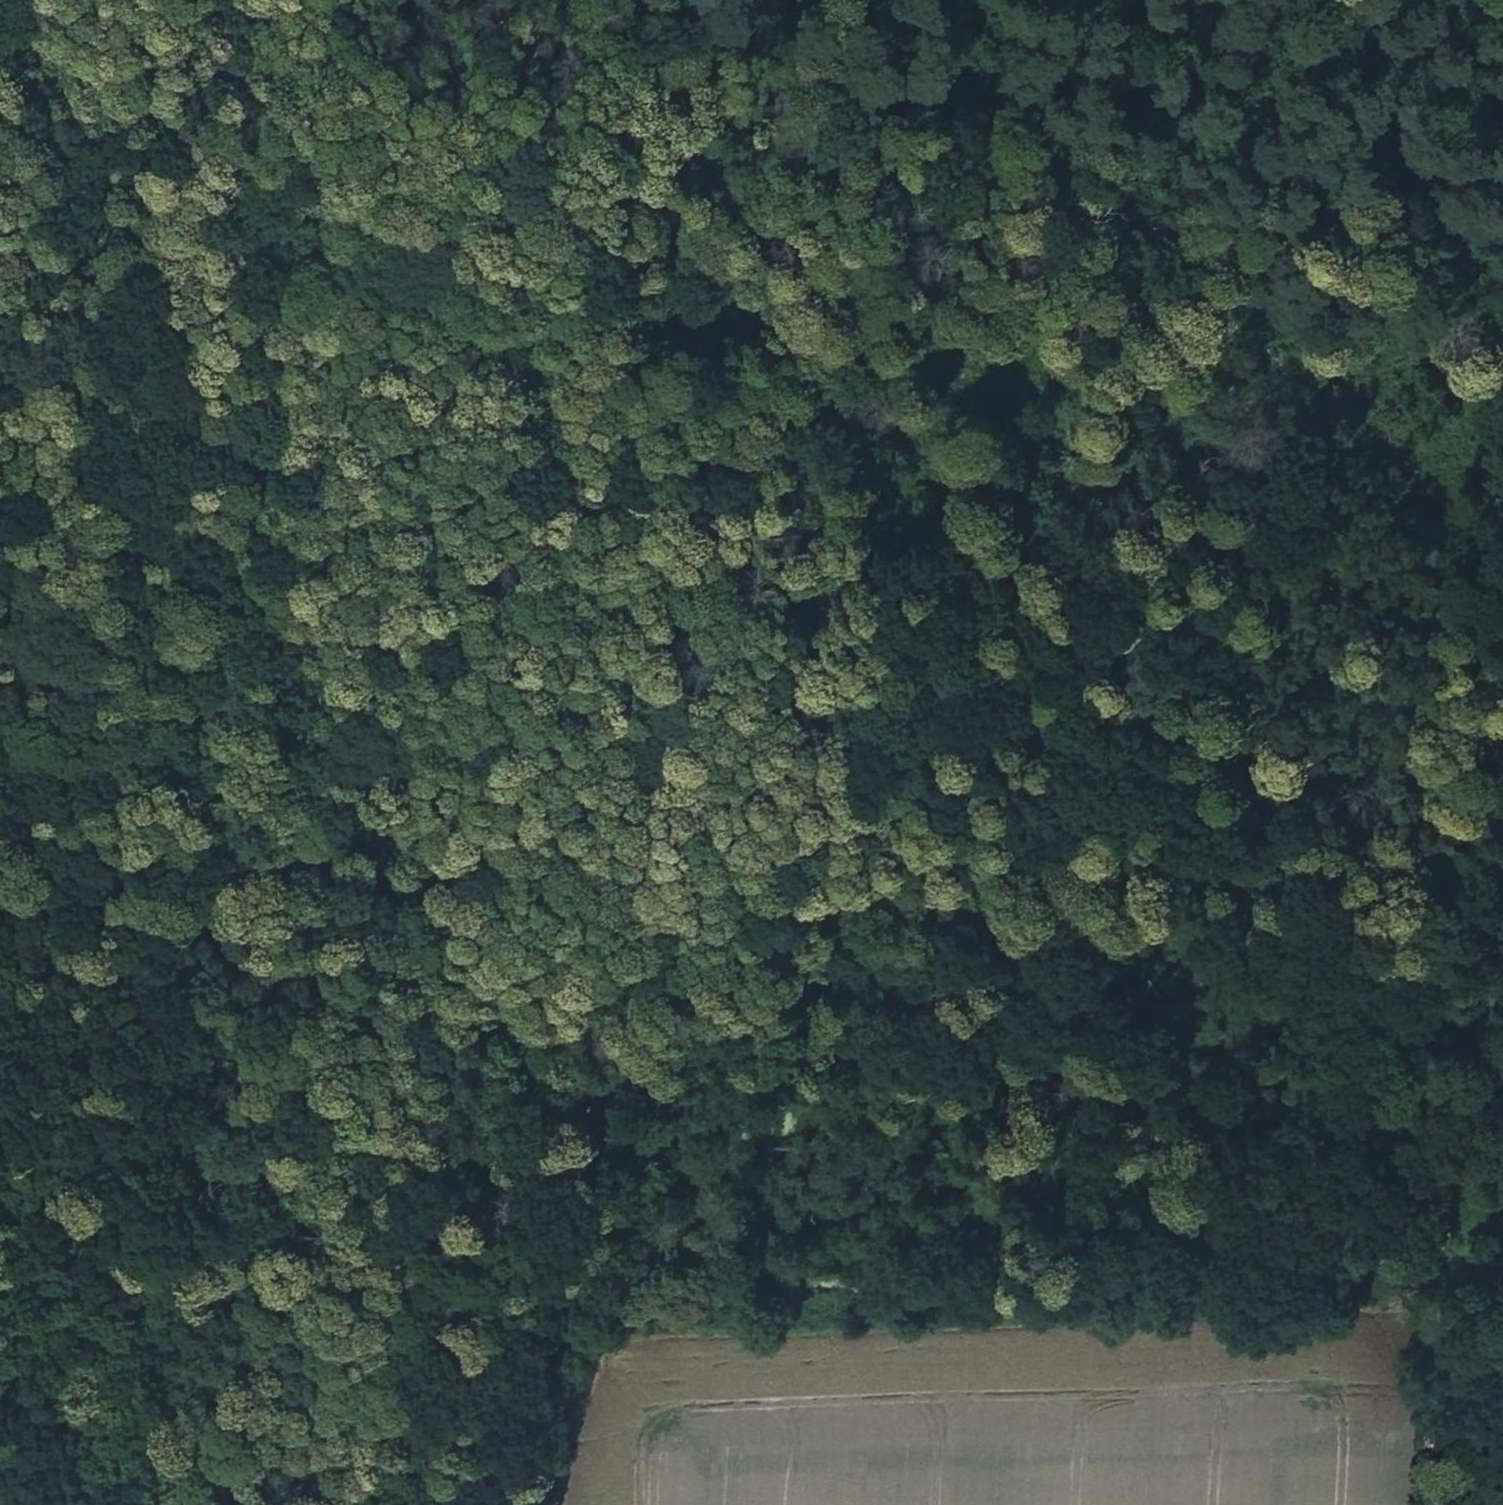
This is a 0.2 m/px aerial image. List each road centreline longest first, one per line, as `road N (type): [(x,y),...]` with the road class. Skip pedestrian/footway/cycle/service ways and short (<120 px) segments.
road 1 (track): [(510,1504),(566,1307),(617,1288),(735,1270),(926,1288),(1358,1264),(1440,1271)]
road 2 (track): [(1440,1271),(1424,1504)]

